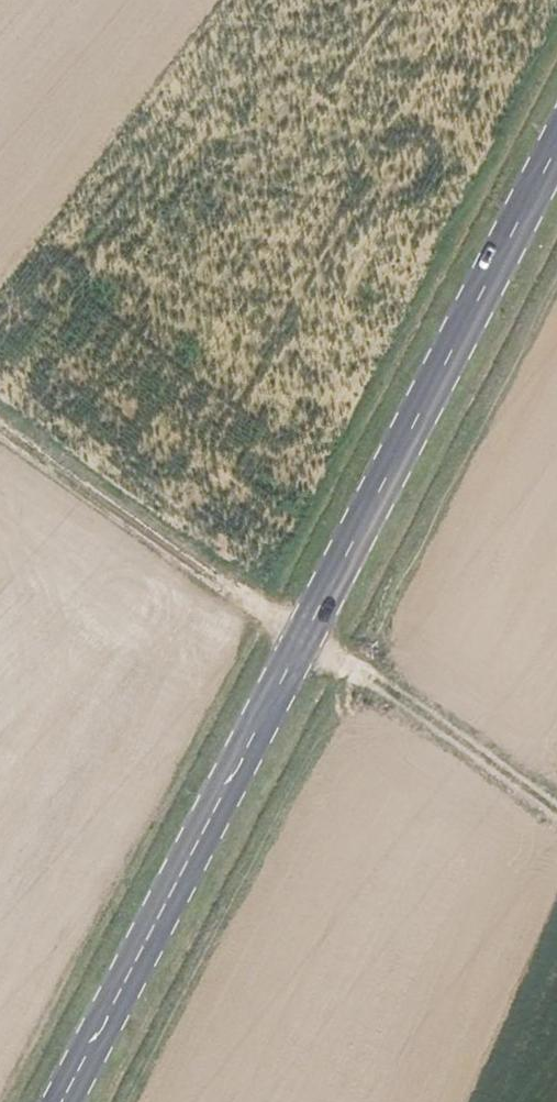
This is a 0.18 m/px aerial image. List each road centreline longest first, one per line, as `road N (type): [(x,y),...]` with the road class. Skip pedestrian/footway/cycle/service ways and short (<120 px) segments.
road 1 (secondary): [(55,1101),(310,635),(556,154)]
road 2 (track): [(0,433),(271,618),(310,635),(556,815)]

